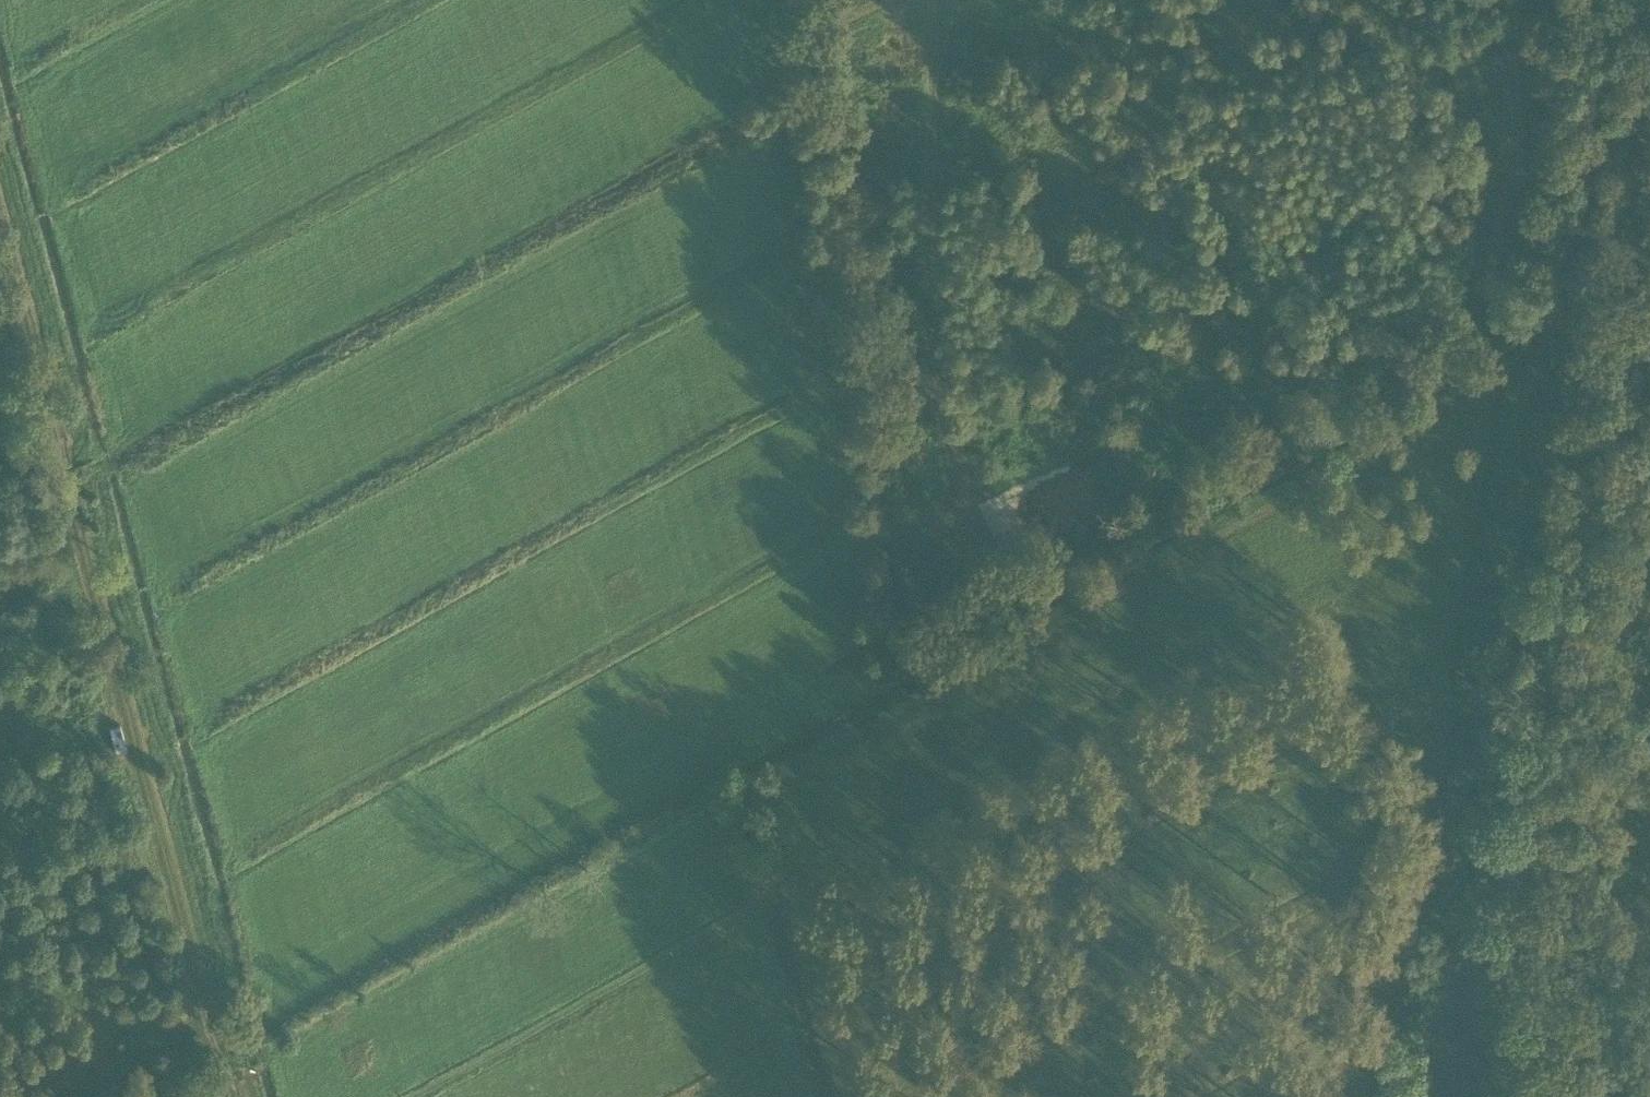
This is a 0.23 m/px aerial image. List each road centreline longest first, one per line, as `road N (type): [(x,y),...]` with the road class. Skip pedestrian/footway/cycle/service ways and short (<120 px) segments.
road 1 (track): [(922,0),(933,81),(939,430),(1019,596),(1550,291),(1601,0)]
road 2 (track): [(0,236),(224,1021)]
road 3 (track): [(0,969),(197,1035)]
road 4 (track): [(81,1096),(224,1021)]

